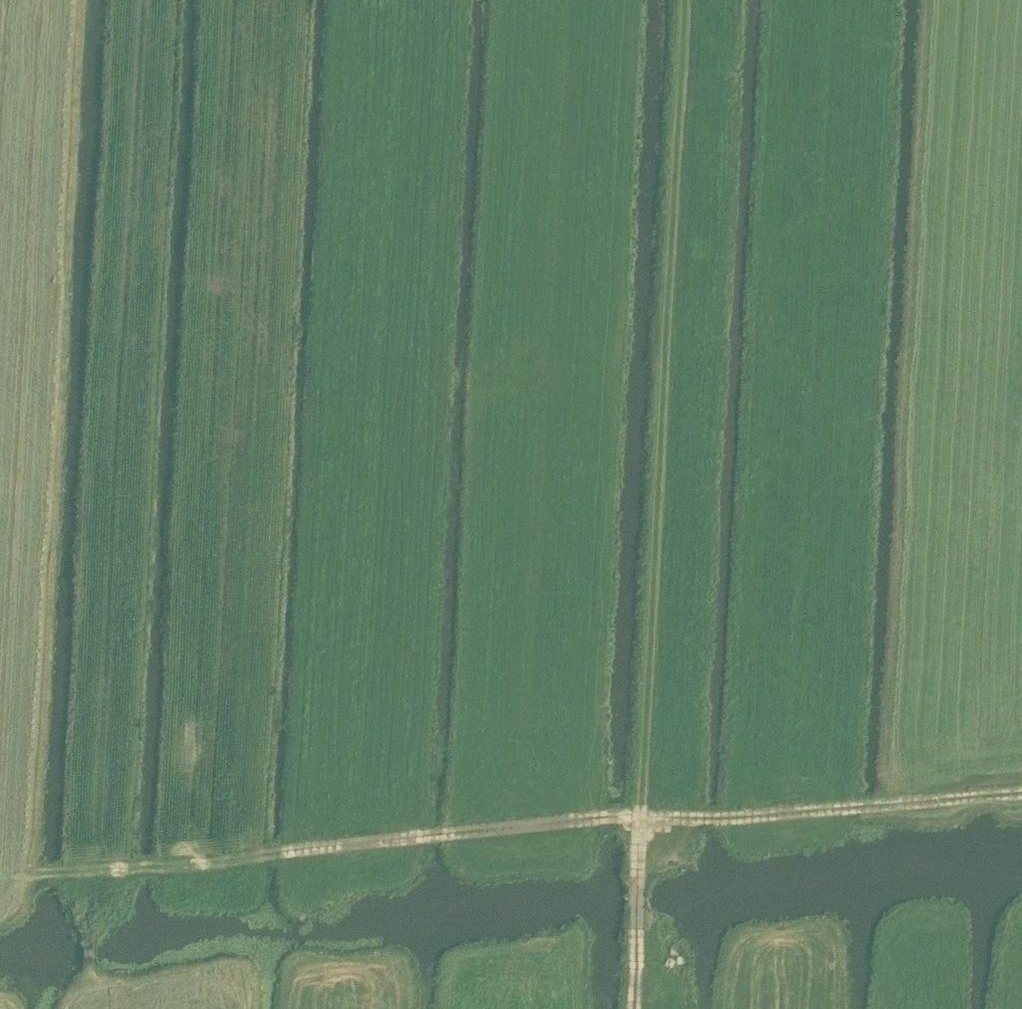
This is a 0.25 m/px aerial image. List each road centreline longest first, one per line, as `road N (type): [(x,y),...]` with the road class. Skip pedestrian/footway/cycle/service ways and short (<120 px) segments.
road 1 (track): [(0,890),(20,875),(76,869),(1021,789)]
road 2 (track): [(630,1008),(681,0)]

